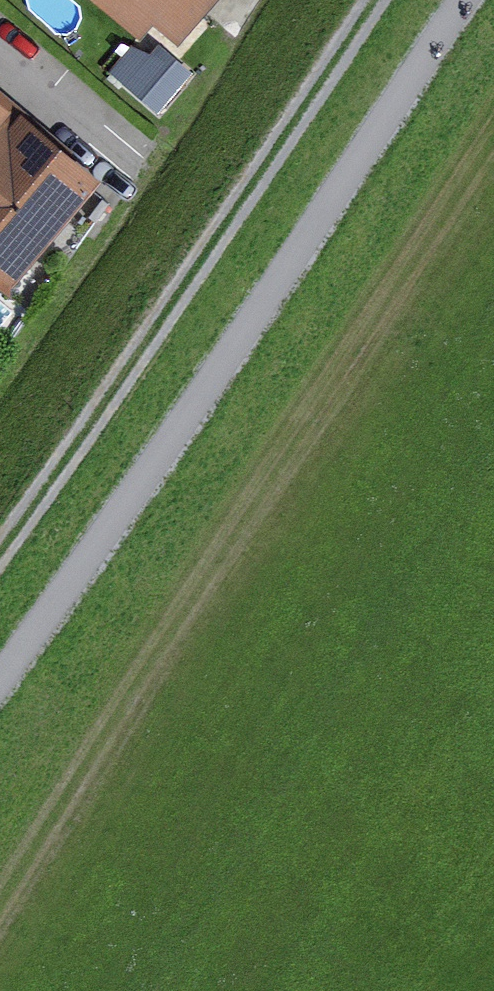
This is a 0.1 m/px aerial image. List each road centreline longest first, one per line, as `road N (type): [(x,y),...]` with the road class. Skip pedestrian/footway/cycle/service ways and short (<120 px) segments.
road 1 (track): [(493,157),(0,904)]
road 2 (track): [(0,690),(139,503),(466,0)]
road 3 (track): [(0,564),(381,0)]

